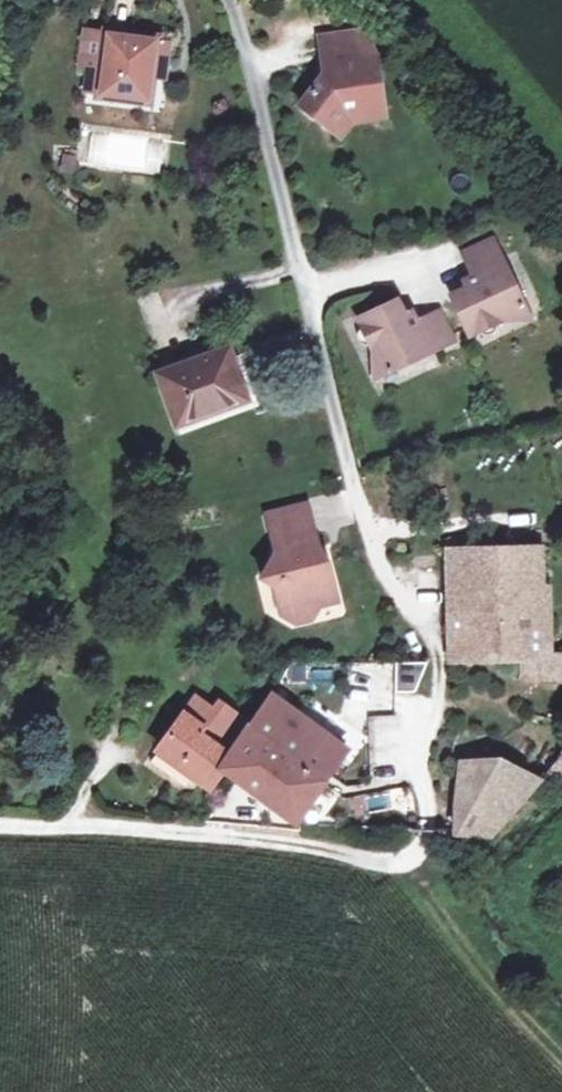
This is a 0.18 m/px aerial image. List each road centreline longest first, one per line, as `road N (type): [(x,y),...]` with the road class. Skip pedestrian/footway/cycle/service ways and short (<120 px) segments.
road 1 (residential): [(228,0),(381,580),(426,626),(438,663),(423,766),(428,830)]
road 2 (track): [(411,861),(139,828),(0,823)]

